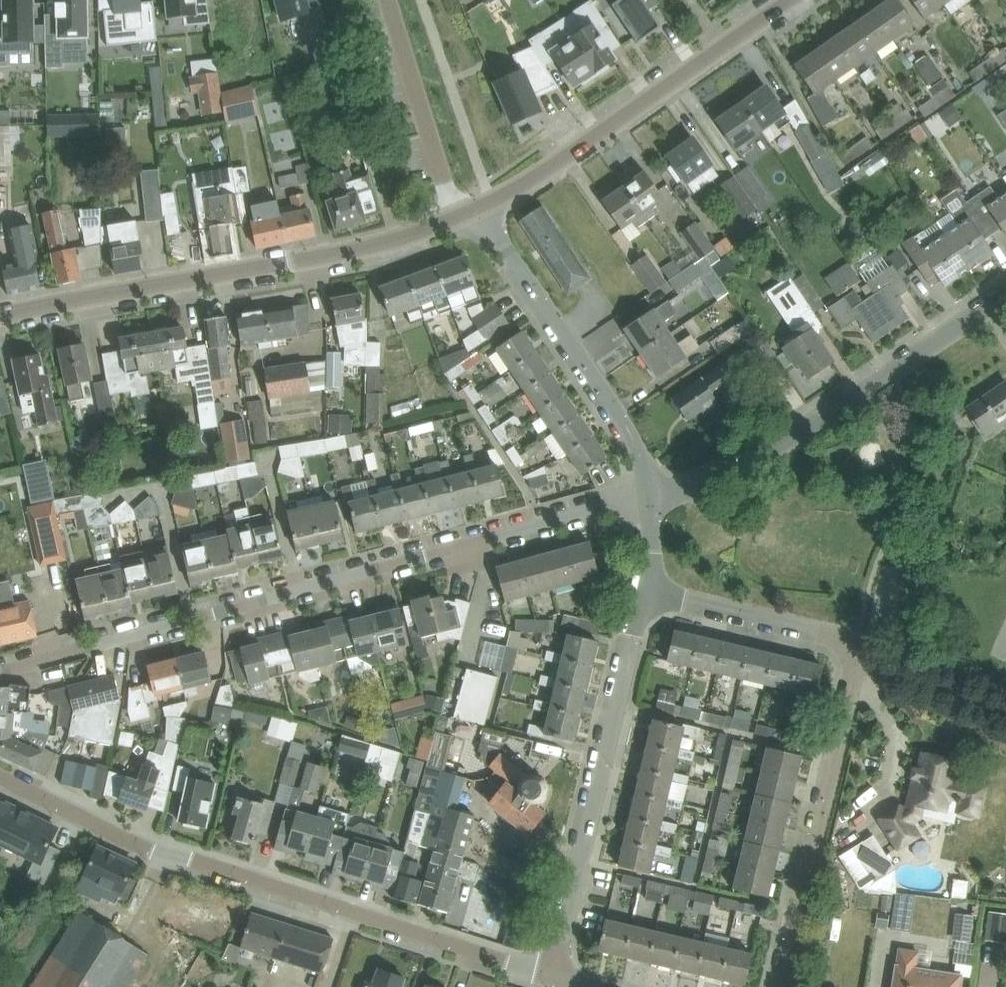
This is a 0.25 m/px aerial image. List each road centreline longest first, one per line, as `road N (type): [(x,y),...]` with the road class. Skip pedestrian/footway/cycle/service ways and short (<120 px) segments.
road 1 (residential): [(0,672),(650,494)]
road 2 (residential): [(549,977),(151,851),(0,777)]
road 3 (tertiary): [(0,315),(344,252),(457,217)]
road 4 (residential): [(650,494),(685,489),(779,444),(1005,292)]
road 5 (residential): [(549,977),(645,590)]
road 6 (tertiary): [(477,207),(789,0)]
road 7 (residential): [(779,986),(854,646)]
road 8 (residential): [(650,494),(631,440),(477,207)]
road 9 (residential): [(457,217),(389,0)]
road 10 (residential): [(854,646),(645,590)]
road 11 (residential): [(1005,715),(868,664),(854,646)]

